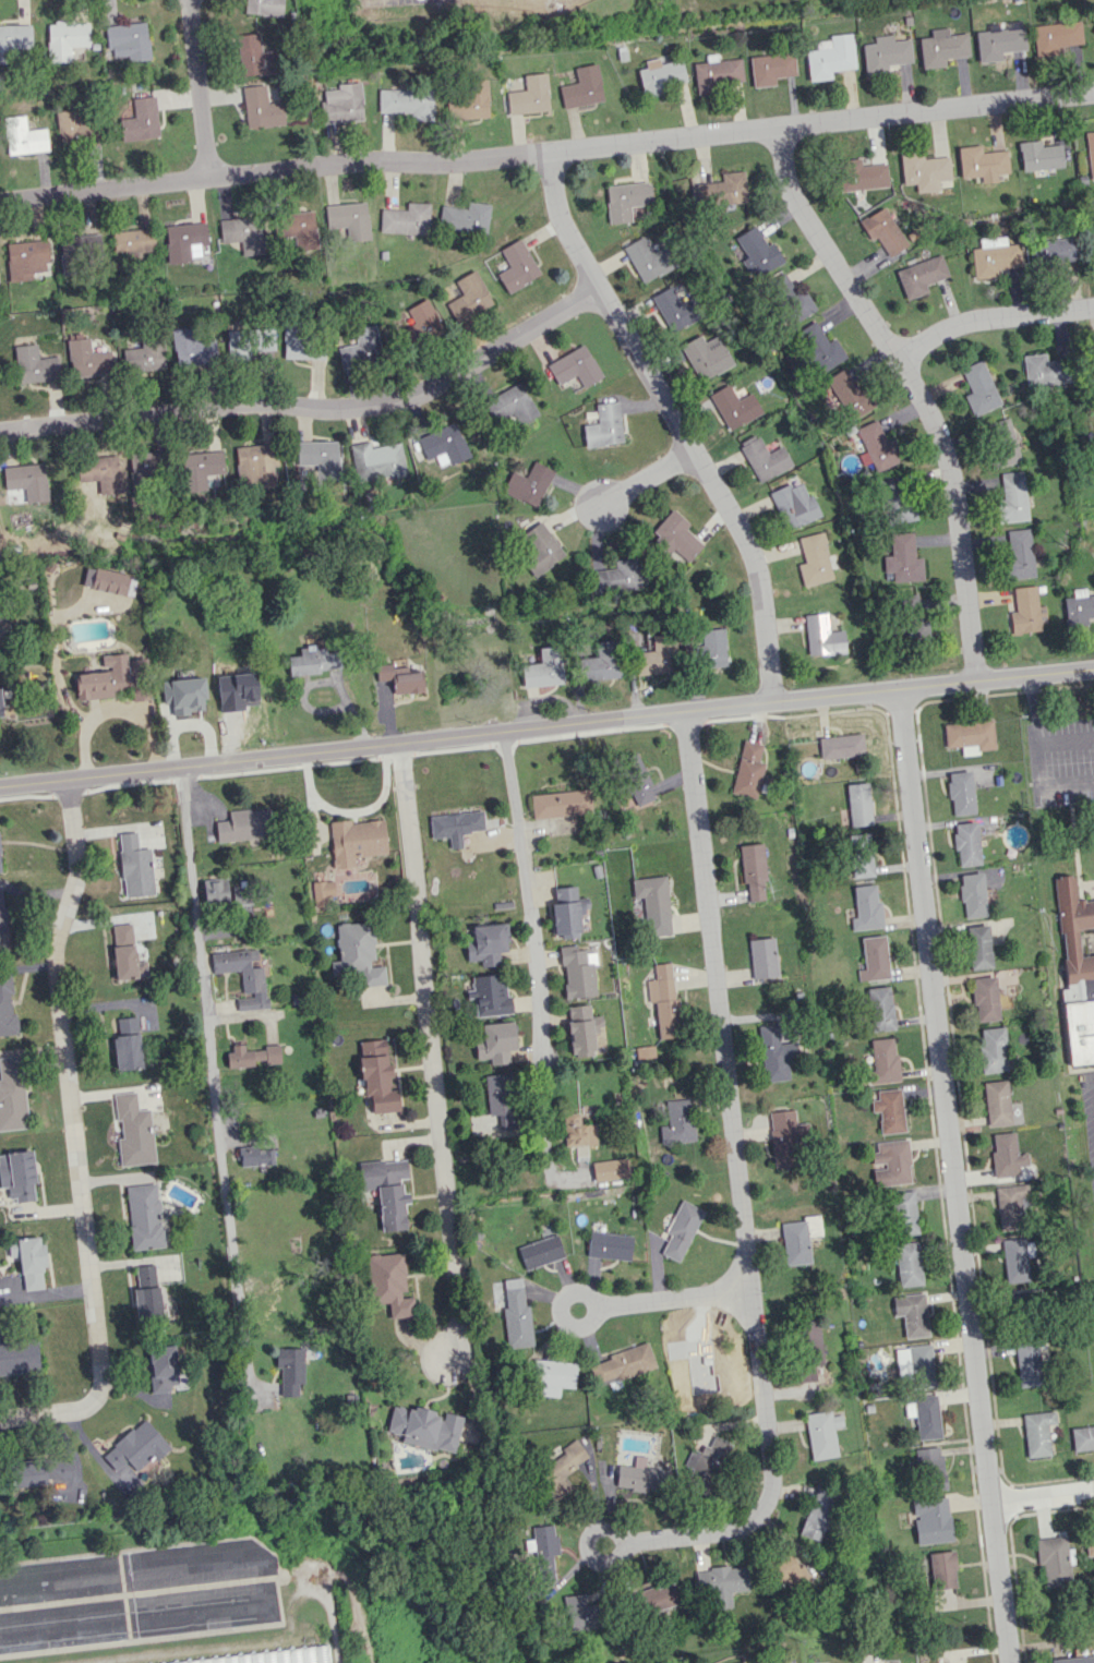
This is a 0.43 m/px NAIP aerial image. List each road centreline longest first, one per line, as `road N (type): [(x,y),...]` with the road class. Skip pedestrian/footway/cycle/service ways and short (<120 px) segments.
road 1 (tertiary): [(1093,668),(0,786)]
road 2 (residential): [(1093,93),(546,153),(370,158),(0,199)]
road 3 (residential): [(683,710),(772,1478),(756,1522),(625,1542),(598,1528),(585,1552),(606,1562),(625,1542)]
road 4 (residential): [(897,688),(1006,1662)]
road 5 (residential): [(599,287),(393,401),(345,409),(216,407),(0,430)]
road 6 (residential): [(67,779),(76,877),(55,956),(100,1367),(97,1399)]
road 7 (residential): [(399,743),(457,1303),(448,1355)]
road 8 (residential): [(546,153),(568,231),(740,529),(757,574),(772,700)]
road 9 (residential): [(783,128),(796,202),(899,361),(951,468),(975,679)]
road 10 (residential): [(178,767),(245,1339)]
road 11 (residential): [(502,731),(532,915),(542,1058)]
road 12 (residential): [(752,1291),(594,1306),(577,1292),(560,1310),(566,1323),(581,1327),(594,1306)]
road 13 (residential): [(1093,307),(975,318),(899,361)]
road 14 (residential): [(211,178),(188,0)]

